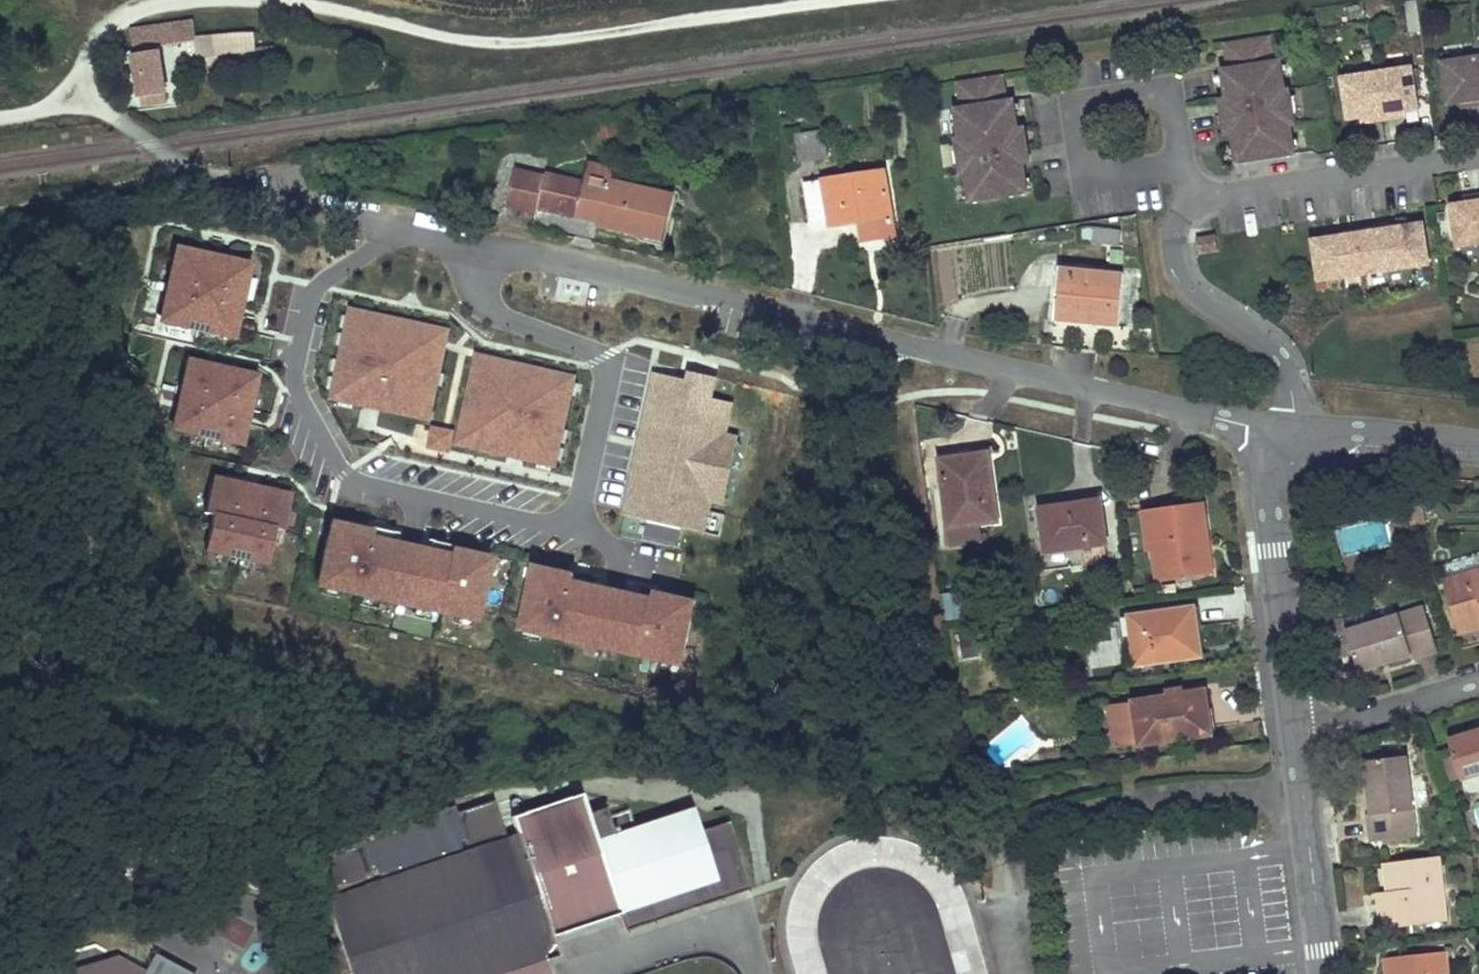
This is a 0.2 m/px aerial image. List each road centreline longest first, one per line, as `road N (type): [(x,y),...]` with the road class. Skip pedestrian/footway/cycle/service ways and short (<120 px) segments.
road 1 (unclassified): [(1294,429),(1248,425),(485,247)]
road 2 (track): [(838,0),(494,43),(243,0)]
road 3 (residential): [(576,529),(355,481),(304,406),(296,365),(318,288),(405,227)]
road 4 (unclassified): [(405,227),(211,181),(69,88)]
road 5 (residential): [(485,247),(480,289),(491,309),(582,347),(606,369),(576,529)]
road 6 (unclassified): [(1294,742),(1273,539),(1294,429)]
road 7 (residential): [(1176,161),(1174,110),(1164,95),(1083,106),(1077,120),(1093,171),(1170,164)]
road 8 (residential): [(1294,429),(1293,389),(1279,353),(1182,279),(1177,231),(1200,199)]
road 9 (residential): [(1200,199),(1478,157)]
road 10 (track): [(1127,95),(1118,47),(918,78)]
road 11 (unclassified): [(1321,973),(1294,742)]
road 12 (track): [(197,174),(0,203)]
road 13 (residential): [(1478,685),(1294,742)]
road 14 (unclassified): [(1478,445),(1294,429)]
road 15 (track): [(210,0),(124,17),(69,88)]

